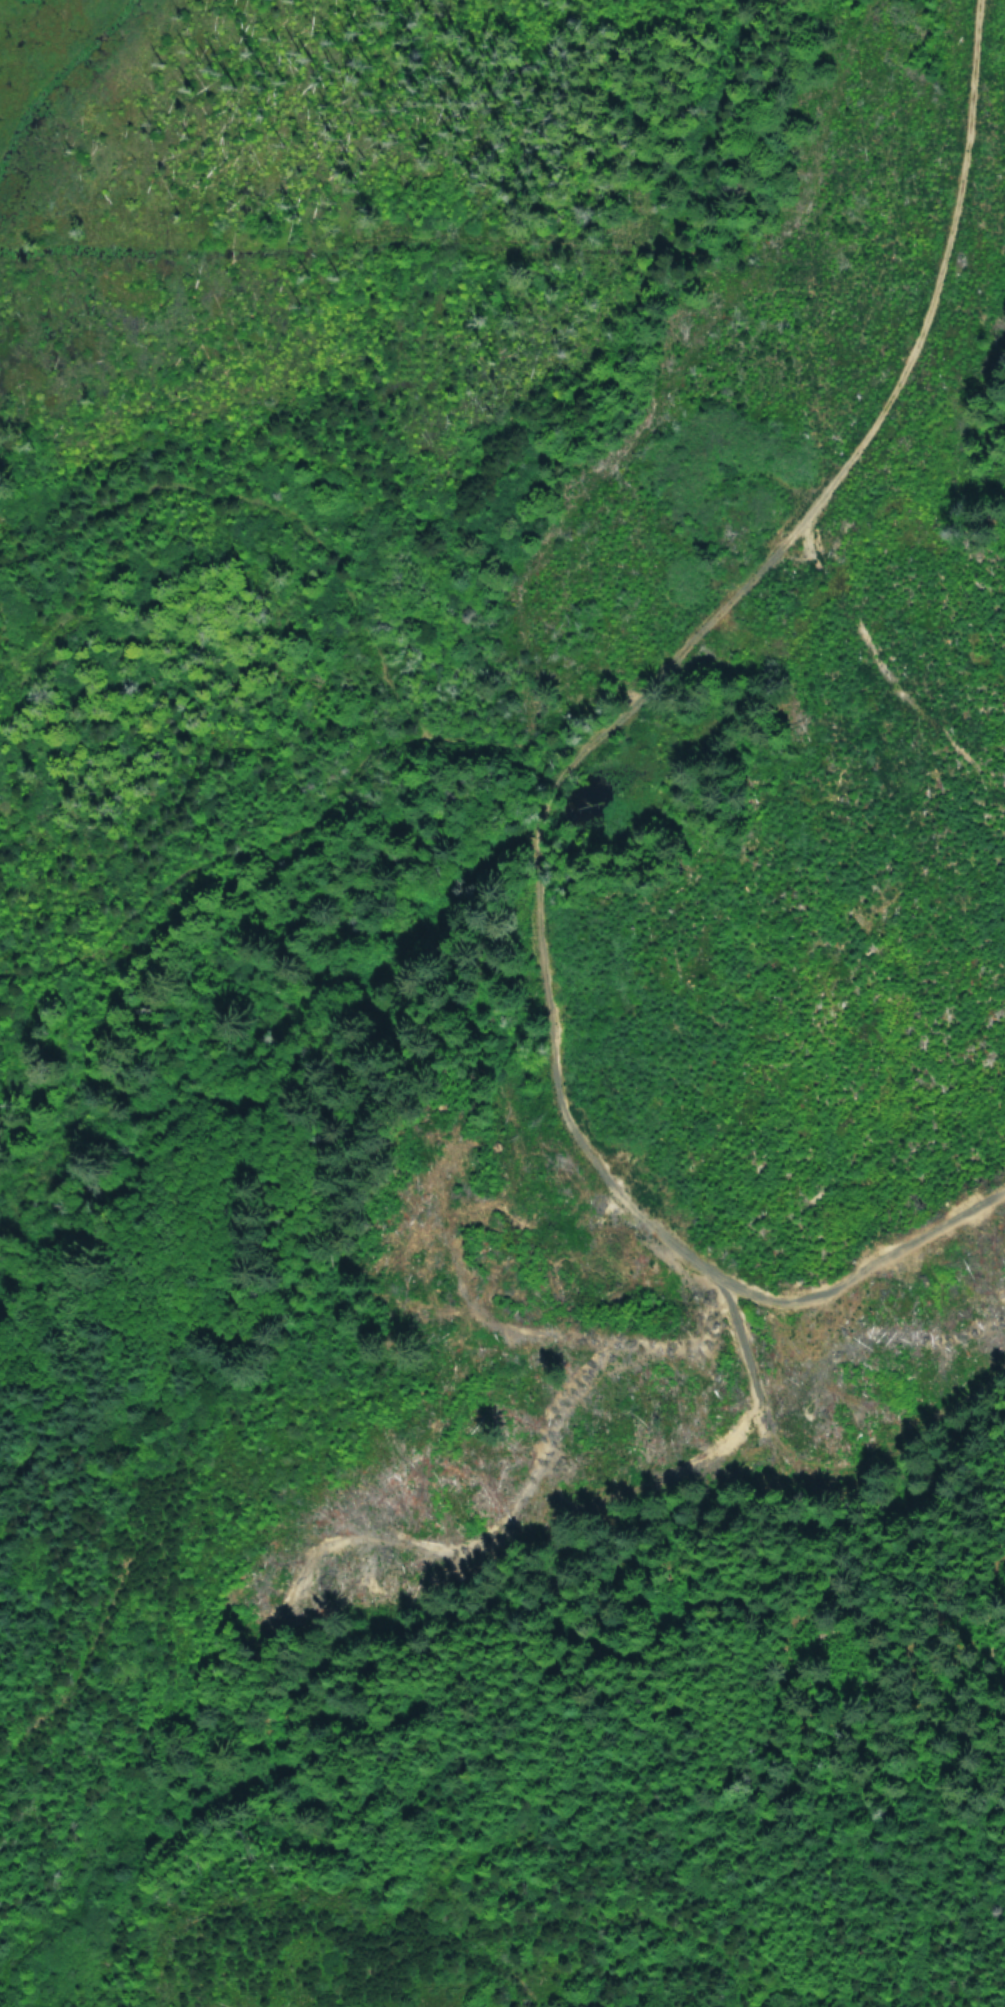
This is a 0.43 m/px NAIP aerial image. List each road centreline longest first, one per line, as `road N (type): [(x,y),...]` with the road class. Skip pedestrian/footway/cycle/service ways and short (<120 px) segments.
road 1 (track): [(975,0),(957,197),(931,299),(898,376),(855,449),(802,513),(637,700),(552,781),(530,814),(526,846)]

